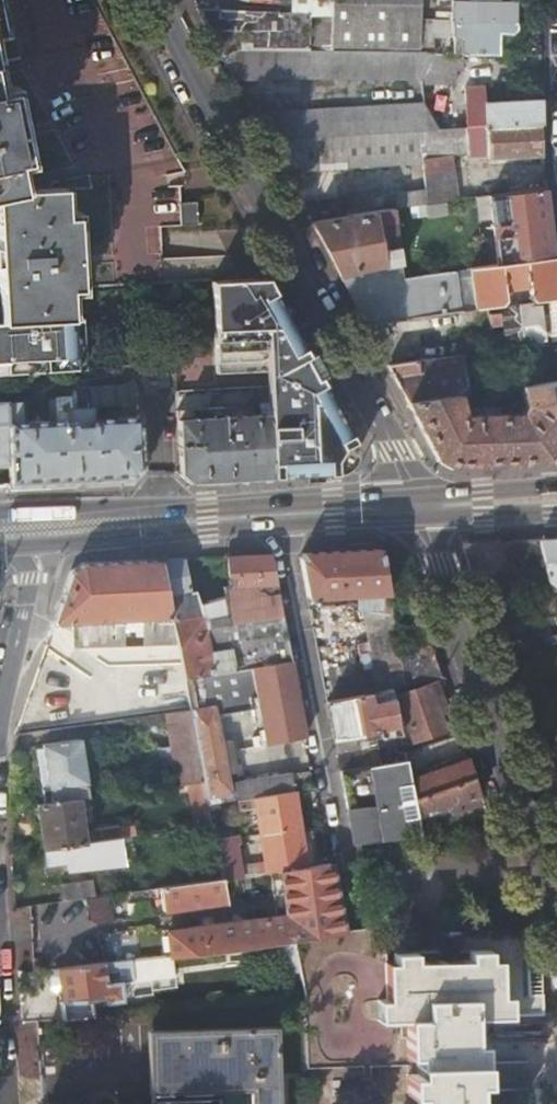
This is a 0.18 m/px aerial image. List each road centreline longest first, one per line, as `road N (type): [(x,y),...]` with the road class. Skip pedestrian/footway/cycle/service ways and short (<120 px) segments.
road 1 (residential): [(151,0),(412,496)]
road 2 (residential): [(556,923),(419,518)]
road 3 (residential): [(358,922),(278,525)]
road 4 (secondary): [(9,549),(278,525)]
road 5 (secondary): [(412,496),(162,512)]
road 6 (residential): [(9,549),(30,580),(0,722)]
road 7 (secondary): [(162,512),(0,516)]
road 8 (secondary): [(556,487),(412,496)]
road 9 (secondary): [(278,525),(419,518)]
road 10 (secondary): [(419,518),(556,510)]
road 11 (residential): [(162,512),(157,376)]

